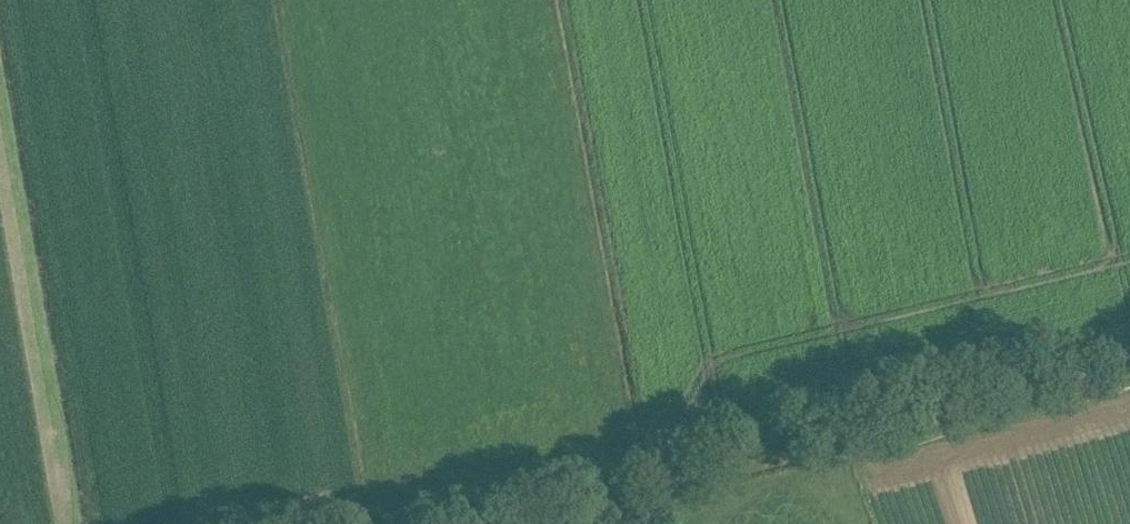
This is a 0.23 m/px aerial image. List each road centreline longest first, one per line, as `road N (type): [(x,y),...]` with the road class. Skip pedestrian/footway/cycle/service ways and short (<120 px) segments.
road 1 (track): [(1129,359),(454,523)]

